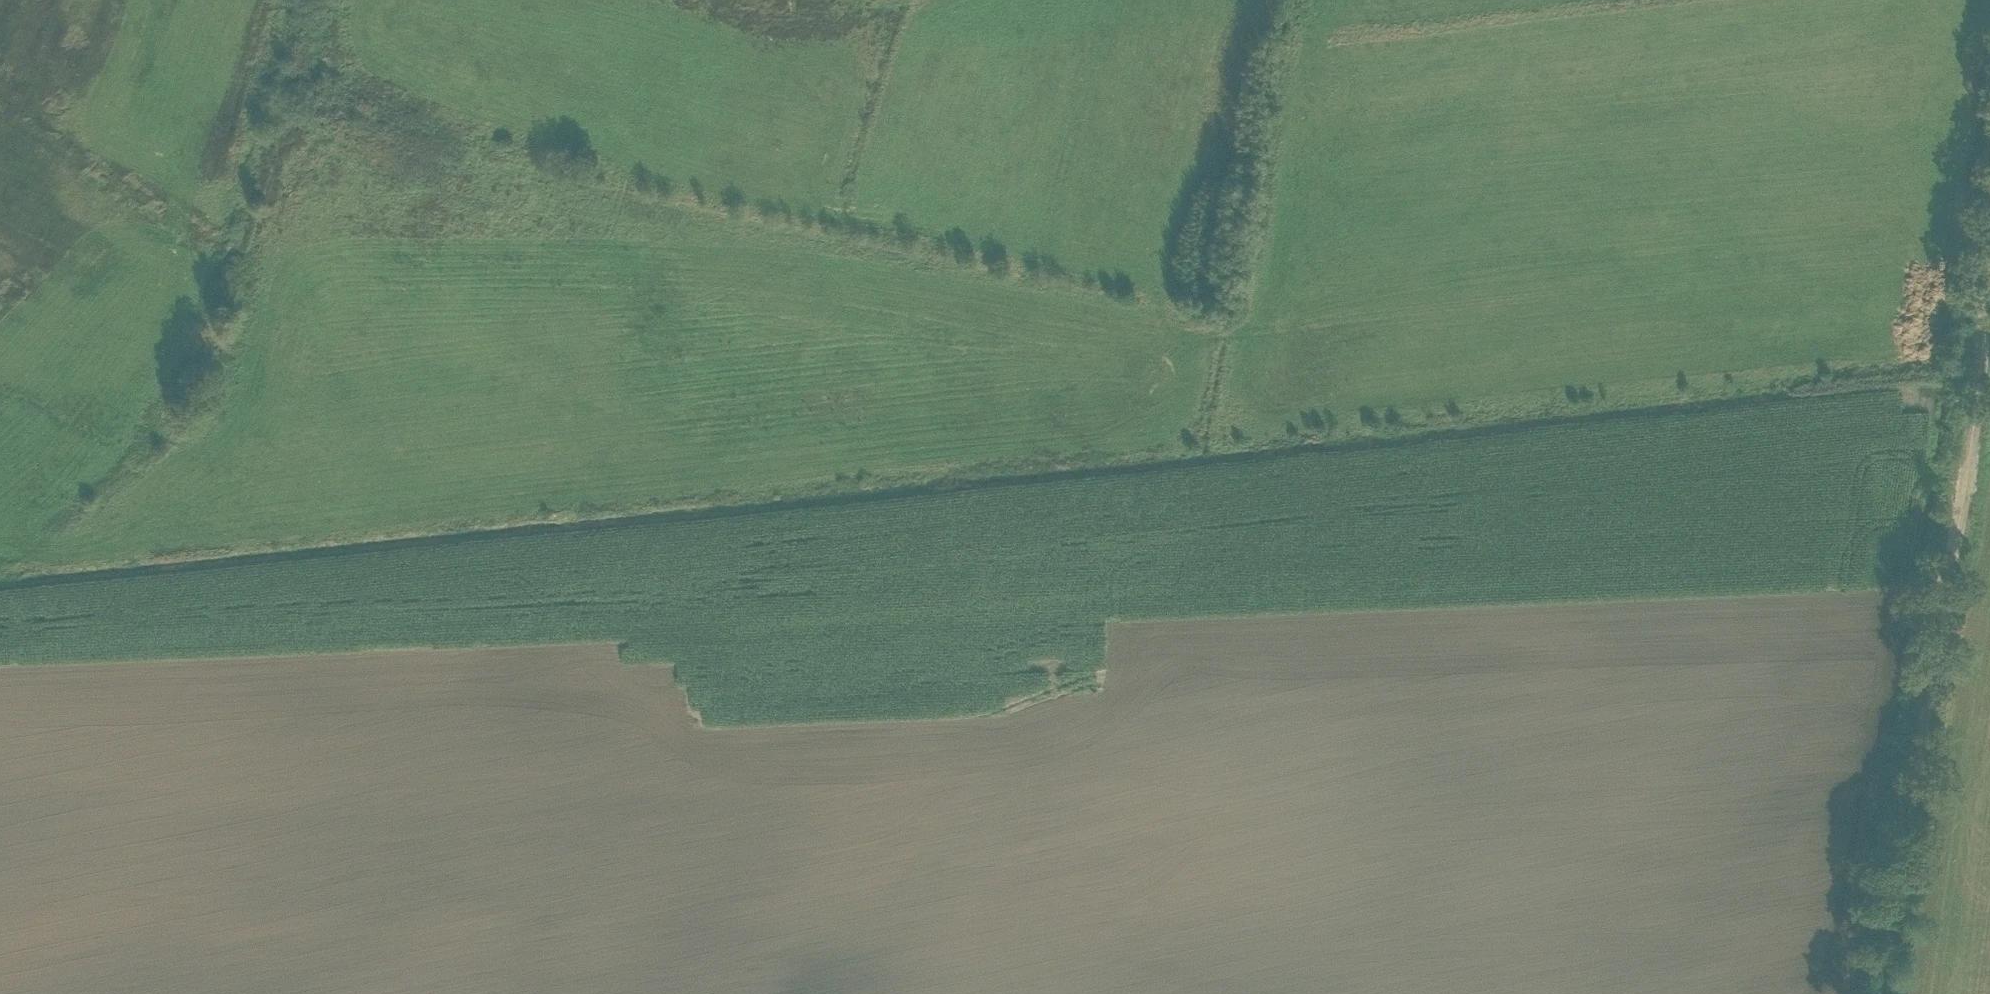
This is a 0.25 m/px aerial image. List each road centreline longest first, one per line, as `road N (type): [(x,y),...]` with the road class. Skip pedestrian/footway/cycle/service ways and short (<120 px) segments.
road 1 (track): [(1881,993),(1989,270)]

